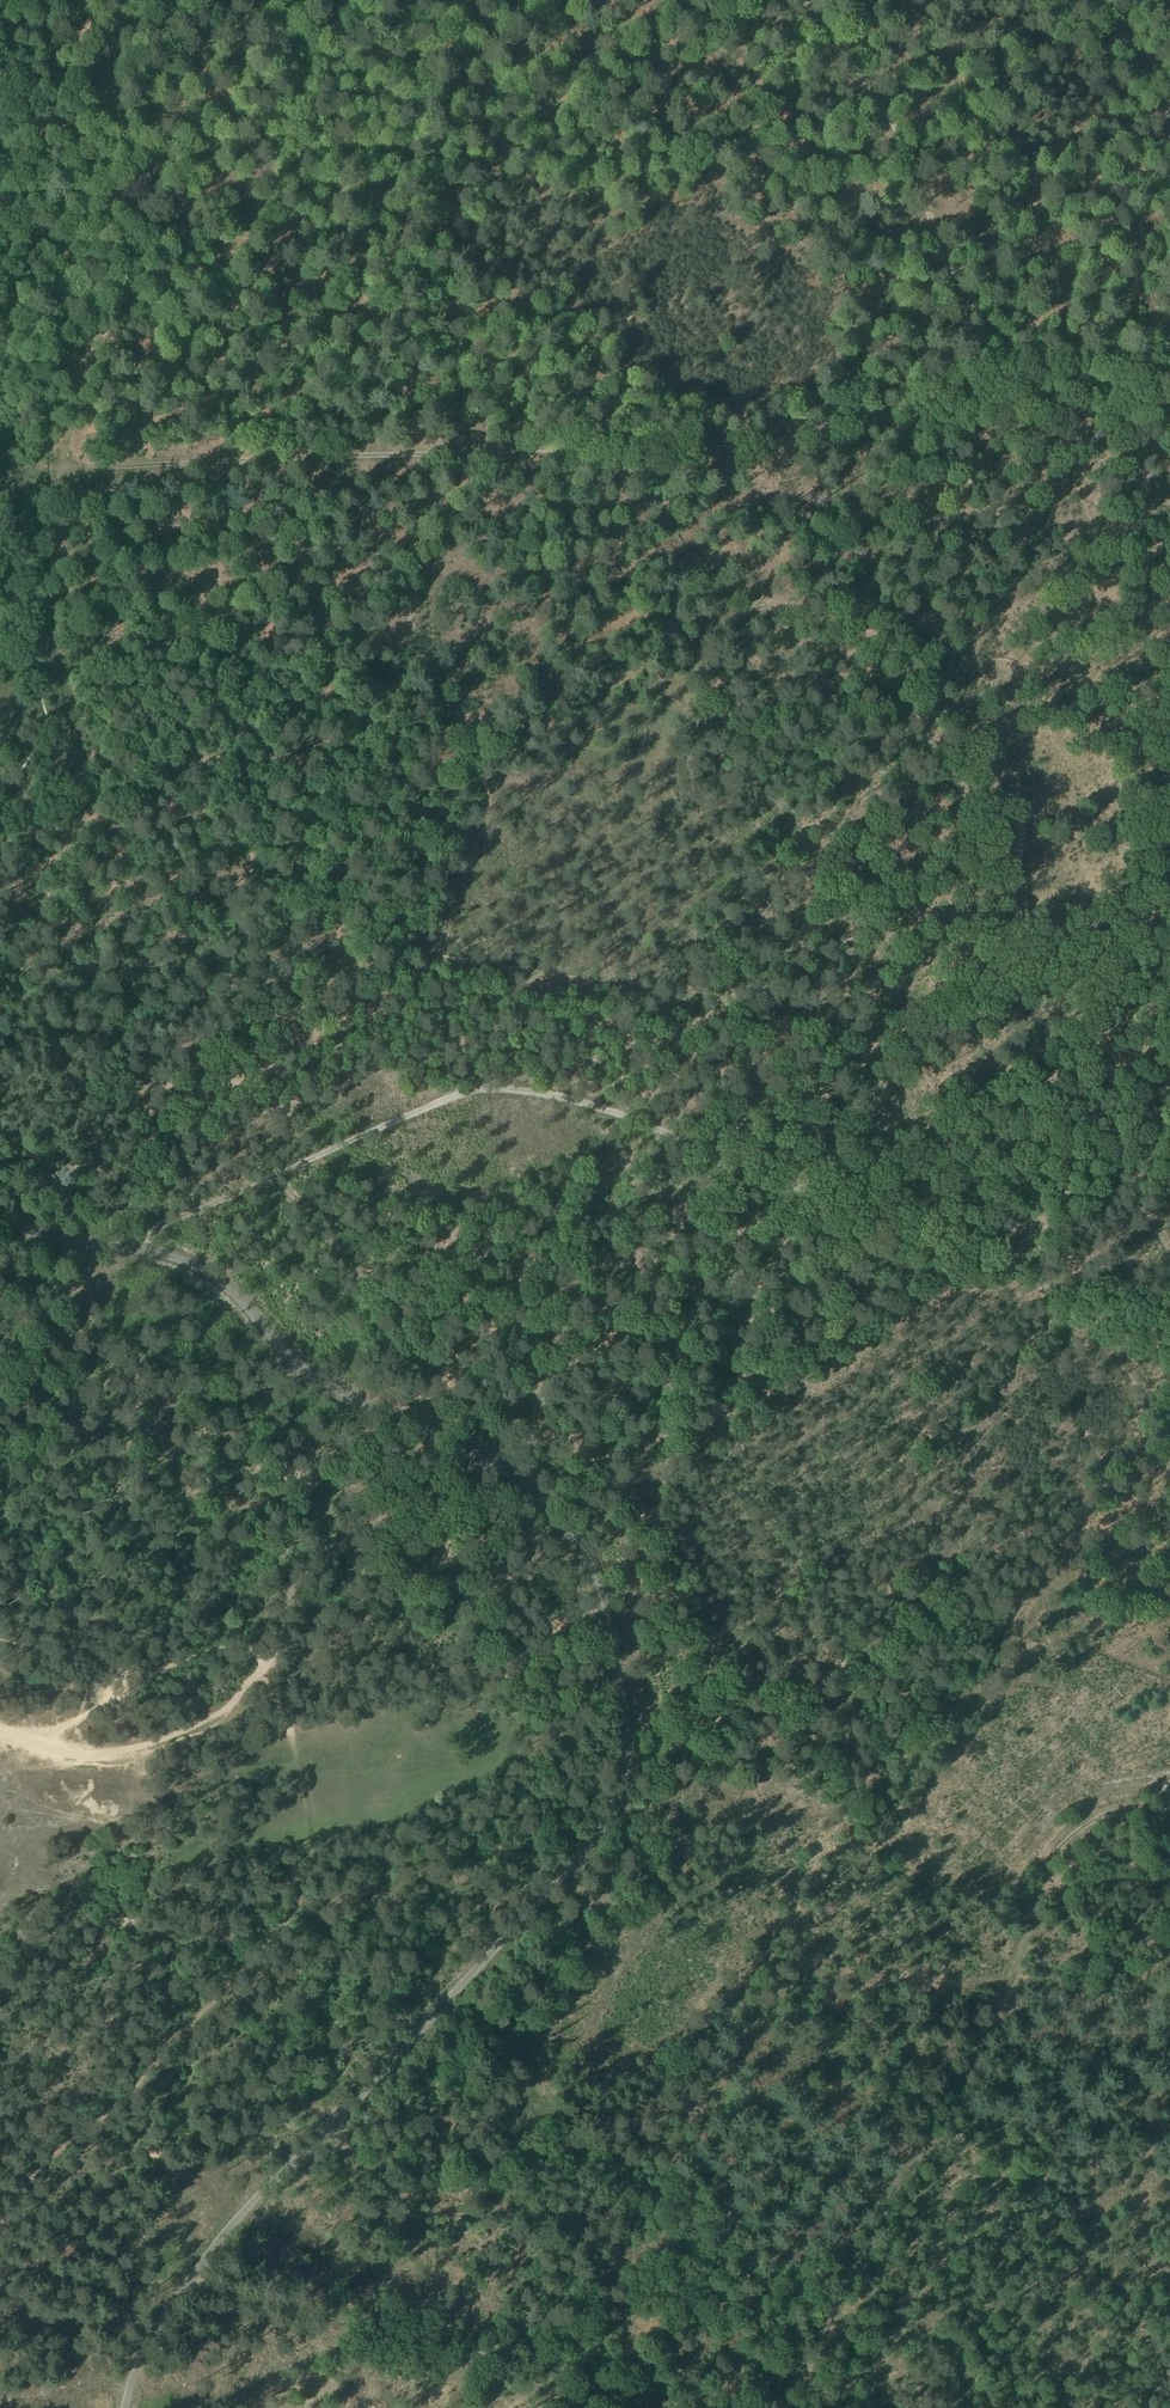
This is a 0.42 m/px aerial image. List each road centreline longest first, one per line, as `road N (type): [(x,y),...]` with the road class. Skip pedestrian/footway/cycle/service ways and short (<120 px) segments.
road 1 (unclassified): [(122,2407),(159,2307),(216,2232),(326,2129),(589,1845),(622,1781),(626,1726),(596,1580),(580,1546),(540,1501),(491,1463),(306,1372),(228,1289),(194,1264),(0,1225)]
road 2 (track): [(0,469),(762,442),(1069,373),(1108,378),(1169,402)]
road 3 (track): [(122,1249),(409,1115),(490,1091),(530,1093),(1169,1333)]
road 4 (track): [(636,2407),(641,2354),(602,2245),(607,2210),(843,1848),(1060,1636),(1147,1589)]
road 5 (track): [(50,467),(47,409),(56,390),(158,287),(145,181),(150,126),(184,62),(244,10),(281,3),(350,40),(436,49),(663,22),(679,0)]
road 6 (track): [(1169,1807),(1105,1813),(1063,1840),(1037,1885),(1004,1988),(837,2330),(815,2407)]
road 7 (track): [(210,2241),(848,2407)]
road 8 (track): [(1169,680),(836,1205)]
road 9 (track): [(794,0),(868,85),(1030,376)]
road 10 (track): [(482,1094),(476,1034),(495,973),(574,838),(638,756),(686,747)]
road 11 (track): [(1169,1441),(1136,1569),(1149,1591),(1169,1597)]
road 12 (track): [(344,1543),(387,1514),(467,1494),(503,1472)]
road 13 (track): [(1006,1983),(1169,2013)]

